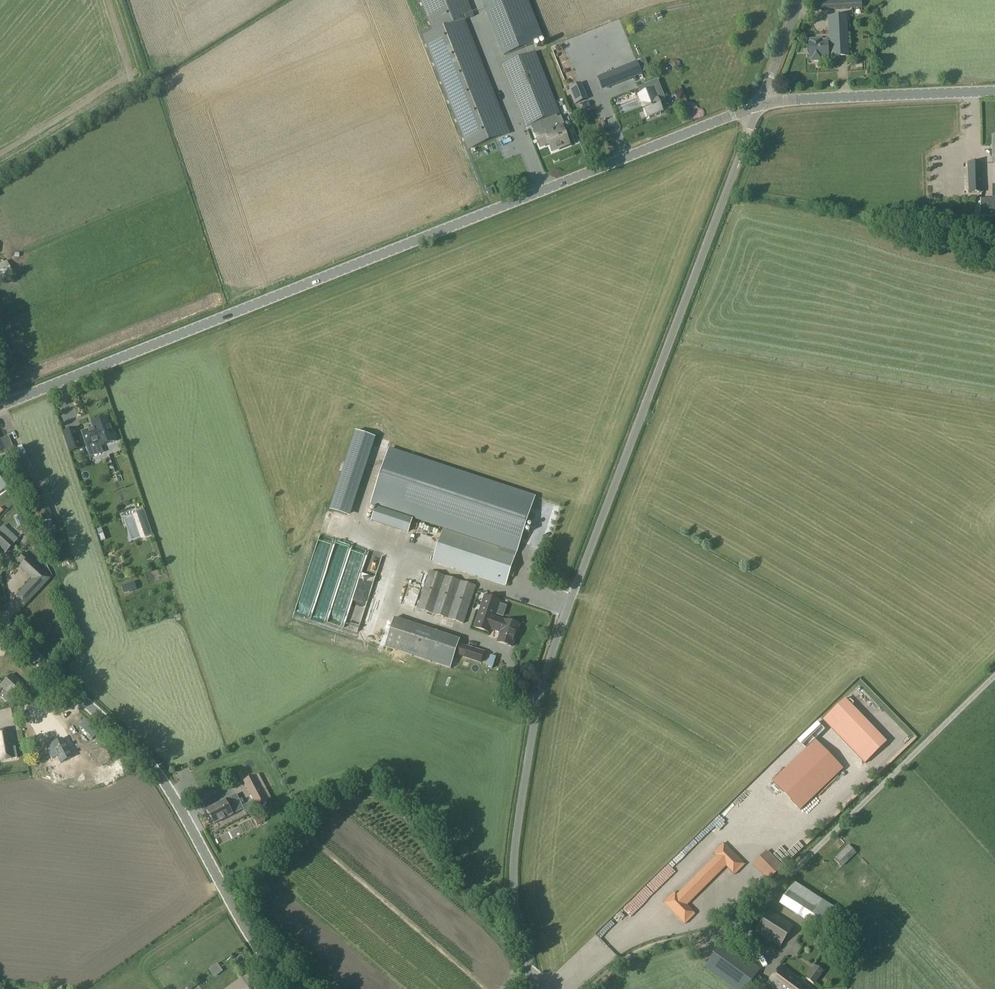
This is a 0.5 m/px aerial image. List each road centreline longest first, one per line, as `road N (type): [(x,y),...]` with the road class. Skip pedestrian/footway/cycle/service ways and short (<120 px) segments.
road 1 (unclassified): [(529,988),(515,841),(543,690),(759,106)]
road 2 (unclassified): [(0,406),(759,106)]
road 3 (tertiary): [(296,988),(252,941),(163,779),(0,624)]
road 4 (unclassified): [(759,106),(994,88)]

